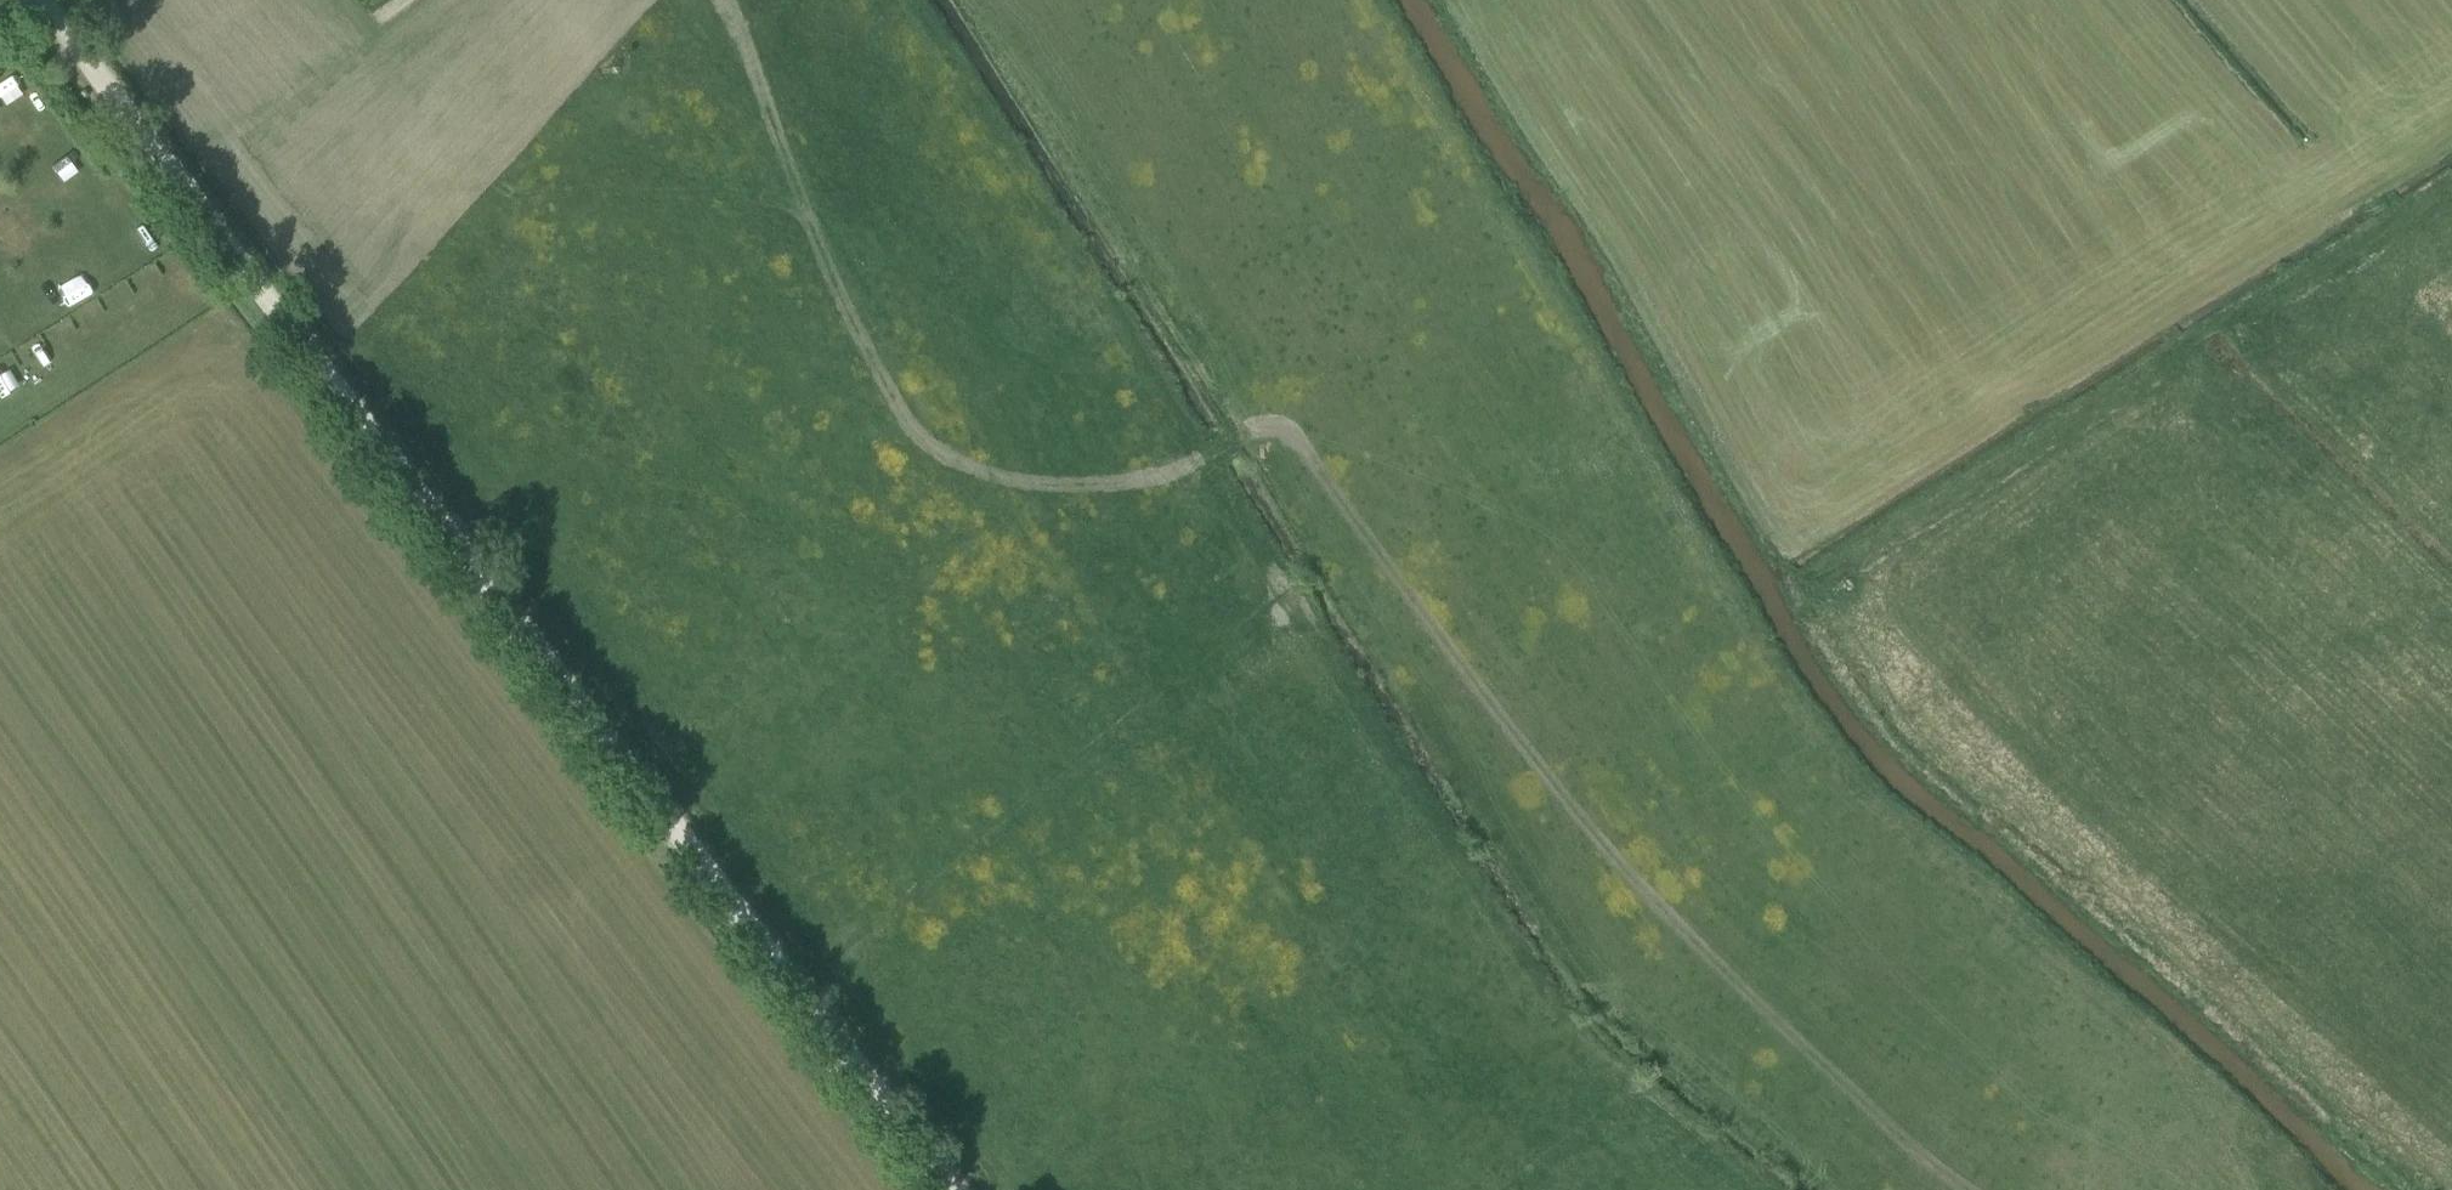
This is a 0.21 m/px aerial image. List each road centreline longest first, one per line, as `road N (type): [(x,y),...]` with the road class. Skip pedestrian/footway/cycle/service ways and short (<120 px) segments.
road 1 (track): [(41,0),(943,1189)]

